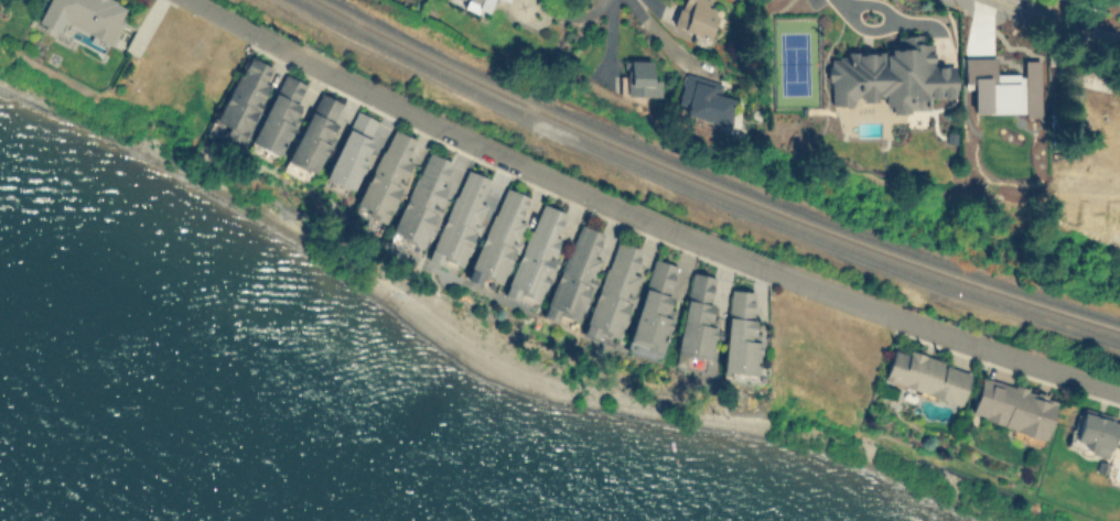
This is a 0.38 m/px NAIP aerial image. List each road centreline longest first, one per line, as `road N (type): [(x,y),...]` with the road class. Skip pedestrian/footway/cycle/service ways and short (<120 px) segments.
road 1 (residential): [(775,272),(476,144),(249,29)]
road 2 (residential): [(1119,390),(892,316)]
road 3 (tertiary): [(996,0),(1119,43)]
road 4 (residential): [(892,316),(775,272)]

